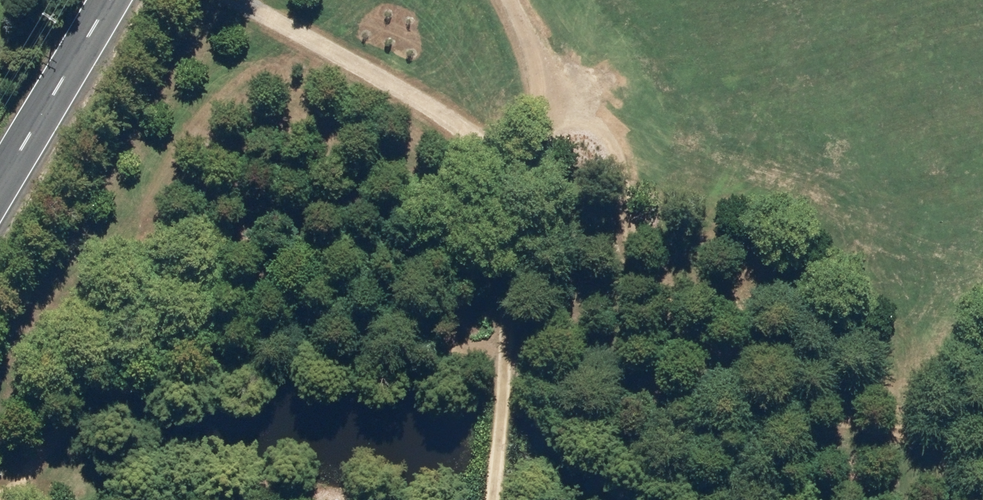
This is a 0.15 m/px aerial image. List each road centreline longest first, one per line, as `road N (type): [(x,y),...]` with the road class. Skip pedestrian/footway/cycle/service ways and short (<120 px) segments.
road 1 (track): [(0,486),(19,480),(50,428),(93,393),(172,368),(443,331),(557,361),(651,361),(735,374)]
road 2 (track): [(550,115),(594,125),(618,152),(642,263),(735,374),(787,407),(982,446)]
road 3 (track): [(509,0),(546,80),(550,115),(537,149),(520,153),(483,146),(214,0)]
road 4 (secondary): [(109,0),(0,182)]
road 5 (track): [(513,349),(504,499)]

